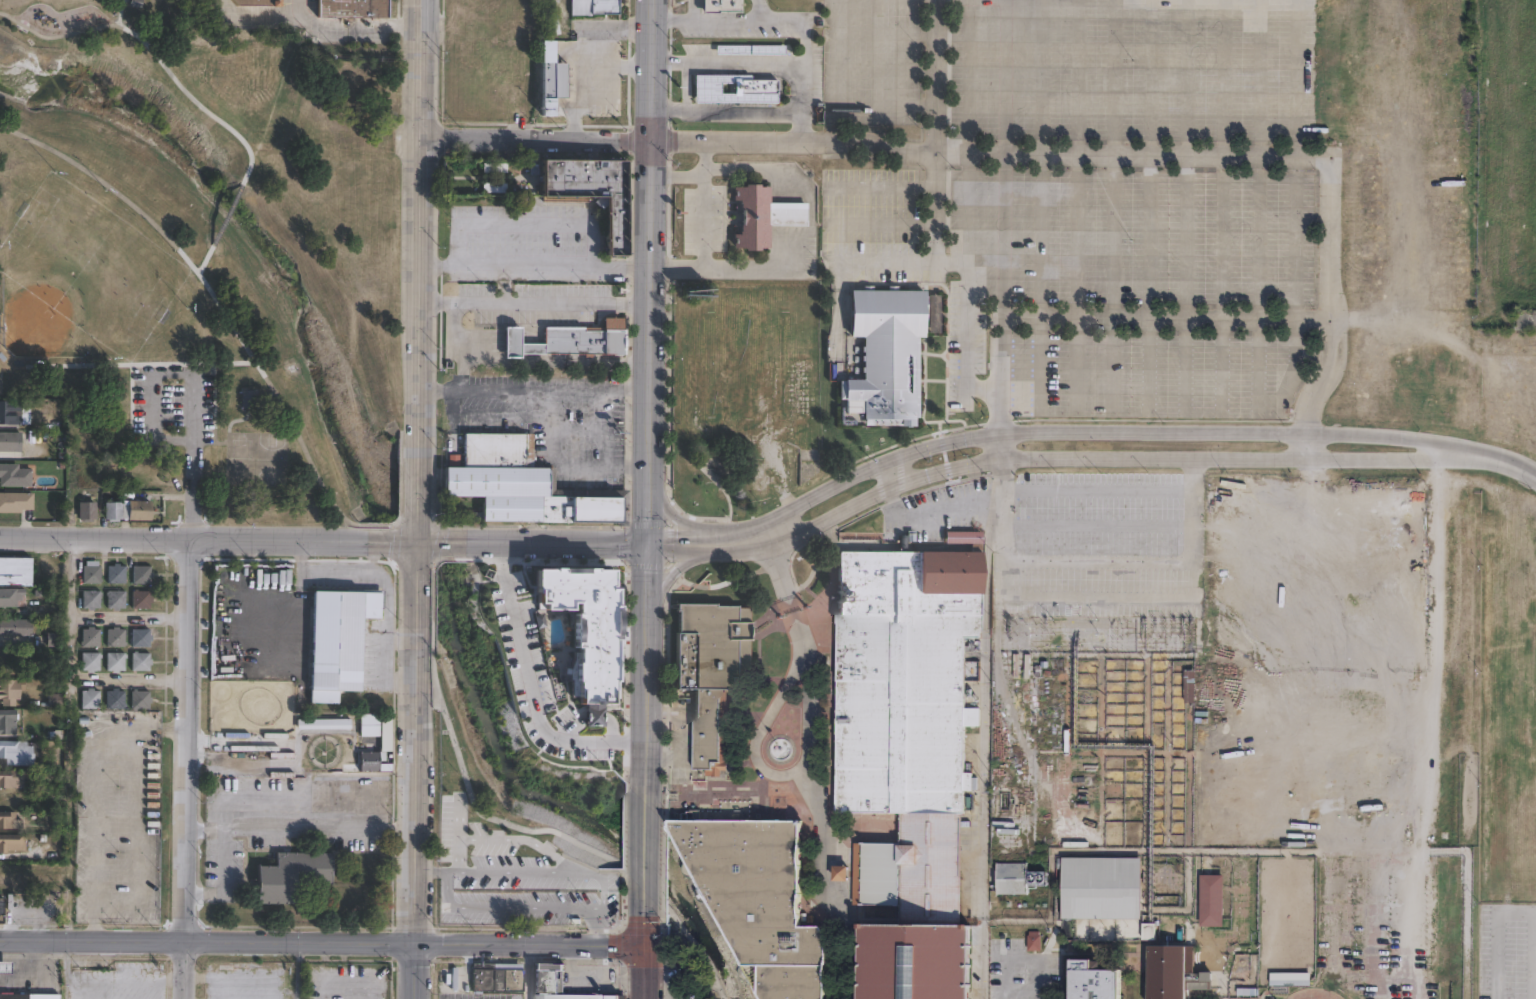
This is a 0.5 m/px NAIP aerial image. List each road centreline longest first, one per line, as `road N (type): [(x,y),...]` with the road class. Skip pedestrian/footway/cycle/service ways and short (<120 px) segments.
road 1 (residential): [(1451,448),(1414,436),(1331,431),(1020,430),(932,444),(870,467),(800,502),(770,533)]
road 2 (primary): [(646,544),(652,0)]
road 3 (tertiary): [(420,442),(423,0)]
road 4 (residential): [(770,533),(814,525),(927,473),(982,462),(1194,456)]
road 5 (residential): [(187,943),(190,539)]
road 6 (tertiary): [(418,574),(417,945)]
road 7 (residential): [(790,608),(810,684),(809,760),(843,926)]
road 8 (tertiary): [(417,945),(187,943)]
road 9 (tertiary): [(646,947),(417,945)]
road 10 (residential): [(648,138),(422,136)]
road 11 (residential): [(190,539),(0,537)]
road 12 (tertiary): [(0,941),(187,943)]
road 13 (primary): [(646,615),(646,802)]
road 14 (residential): [(462,541),(646,544)]
road 15 (residential): [(190,539),(359,539)]
road 16 (residential): [(1307,457),(1414,458),(1451,448)]

